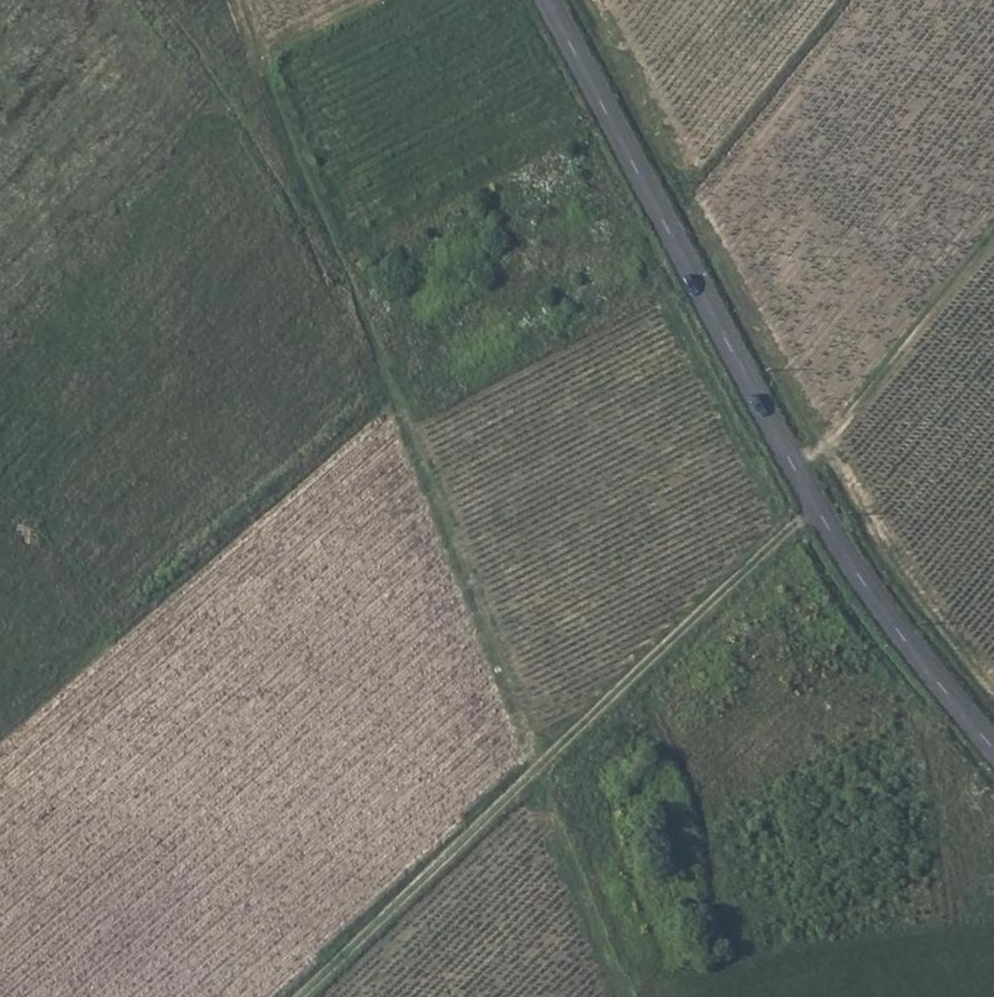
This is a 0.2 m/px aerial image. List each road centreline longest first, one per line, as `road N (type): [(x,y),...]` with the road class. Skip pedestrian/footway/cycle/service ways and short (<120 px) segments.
road 1 (tertiary): [(993,754),(927,676),(813,512),(542,0)]
road 2 (track): [(538,769),(230,0)]
road 3 (track): [(0,733),(107,635),(39,499),(310,208)]
road 4 (track): [(538,769),(813,512)]
road 5 (track): [(303,996),(538,769)]
road 6 (track): [(790,468),(993,229)]
road 7 (track): [(618,996),(538,769)]

